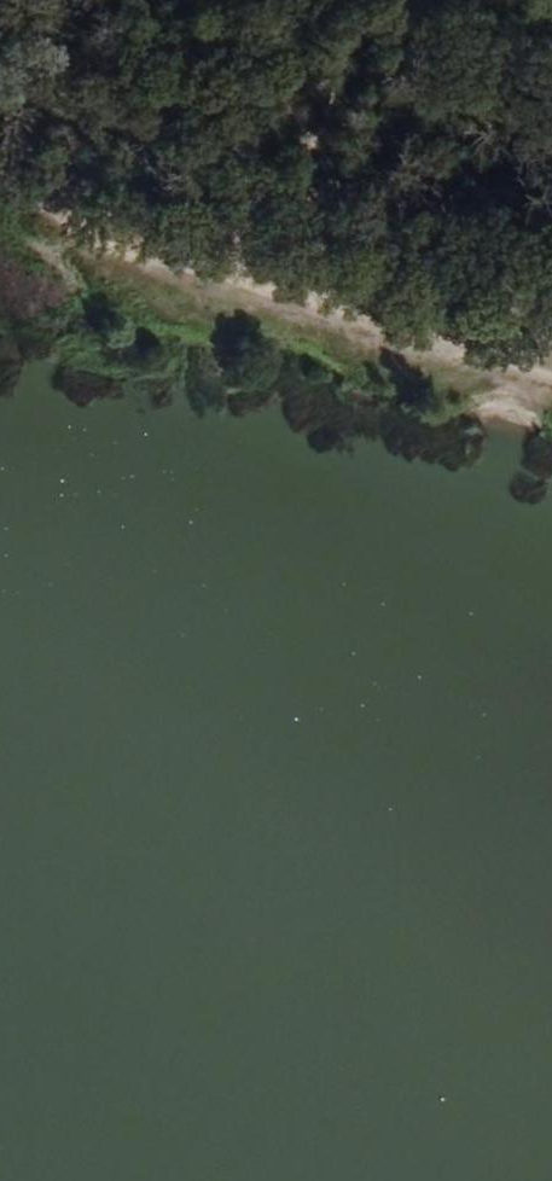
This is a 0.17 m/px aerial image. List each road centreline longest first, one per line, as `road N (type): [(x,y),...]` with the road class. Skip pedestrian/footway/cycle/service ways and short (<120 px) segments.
road 1 (unclassified): [(403,0),(551,67)]

